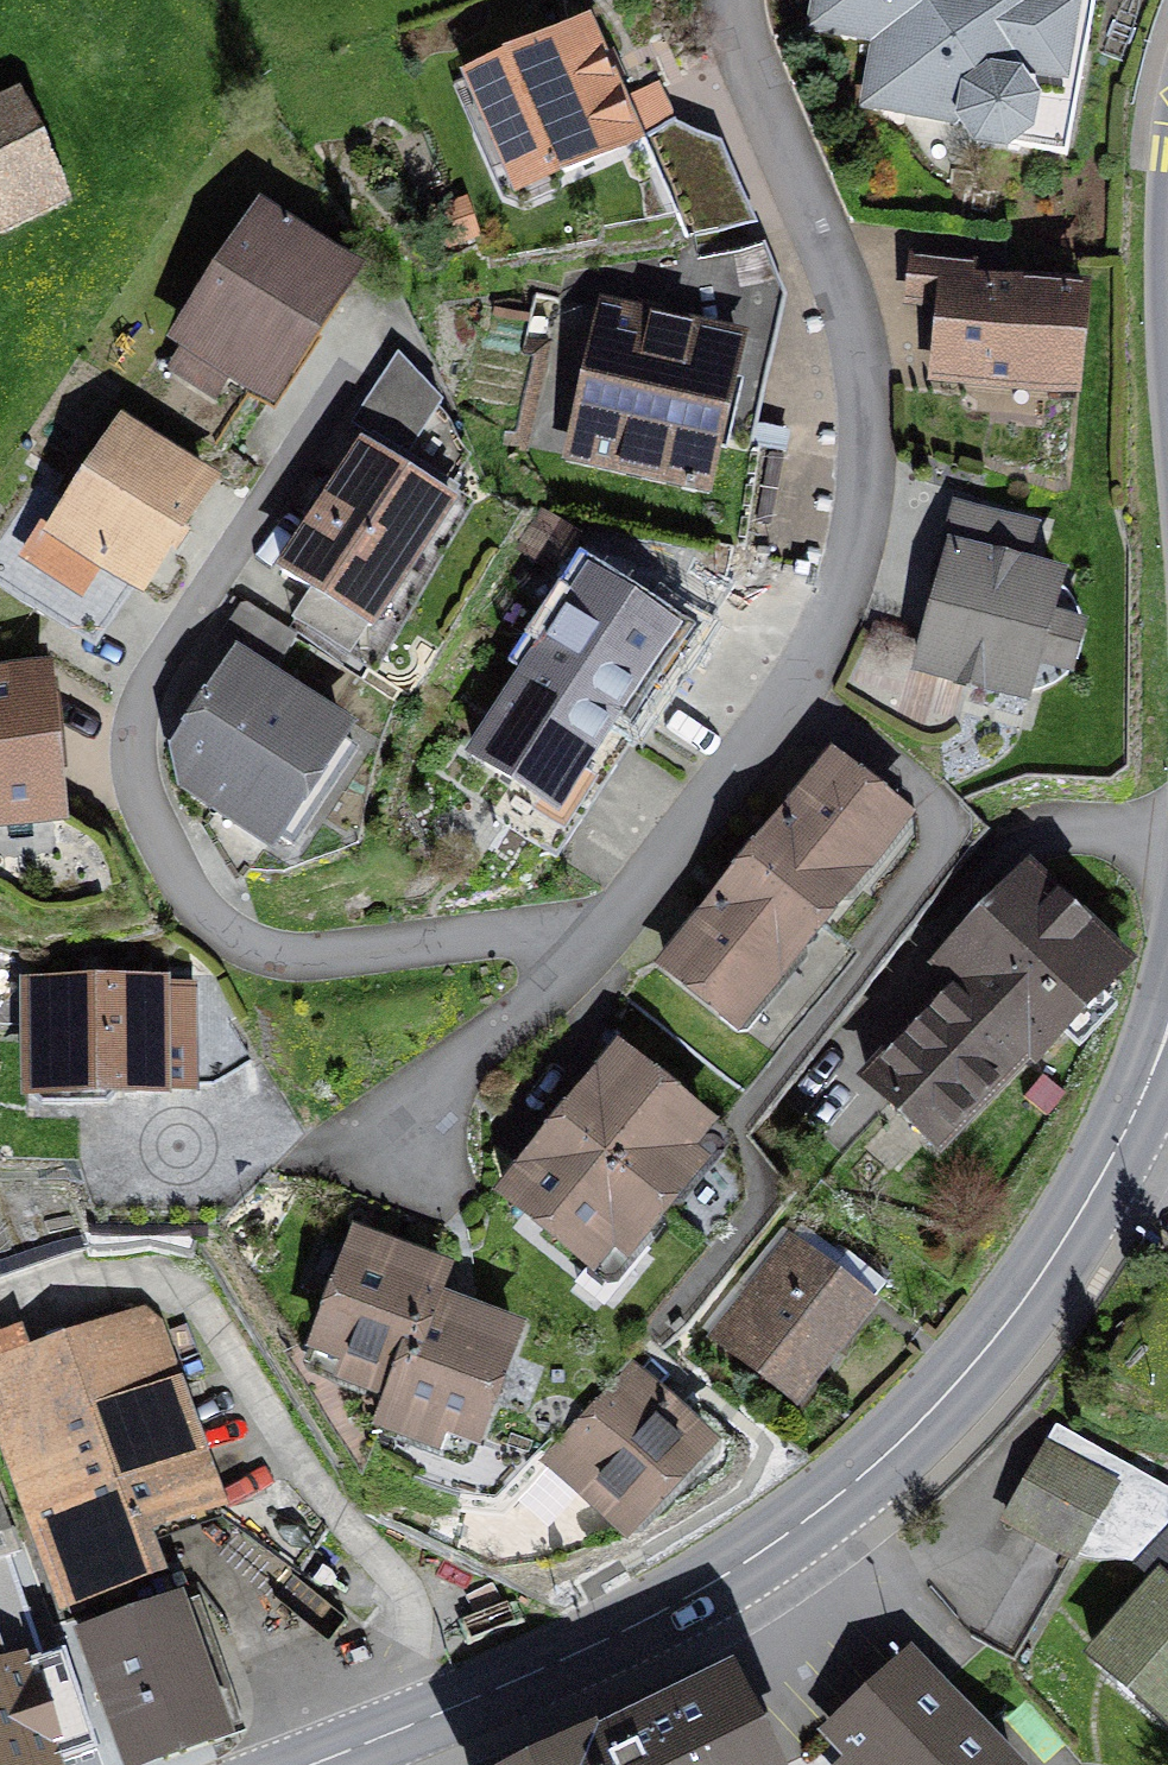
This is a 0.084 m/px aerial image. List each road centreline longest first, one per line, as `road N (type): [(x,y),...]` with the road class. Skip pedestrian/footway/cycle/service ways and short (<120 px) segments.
road 1 (residential): [(587,956),(549,933),(294,956),(216,924),(185,890),(154,834),(137,779),(139,716),(151,679),(376,329)]
road 2 (secondary): [(306,1764),(585,1651),(772,1545),(847,1486),(970,1365),(1078,1223),(1129,1131)]
road 3 (residential): [(733,0),(738,41),(842,290),(865,380),(850,569),(811,666),(708,813),(587,956)]
road 4 (residential): [(587,956),(386,1140)]
road 5 (secondary): [(1129,1131),(1167,1012)]

